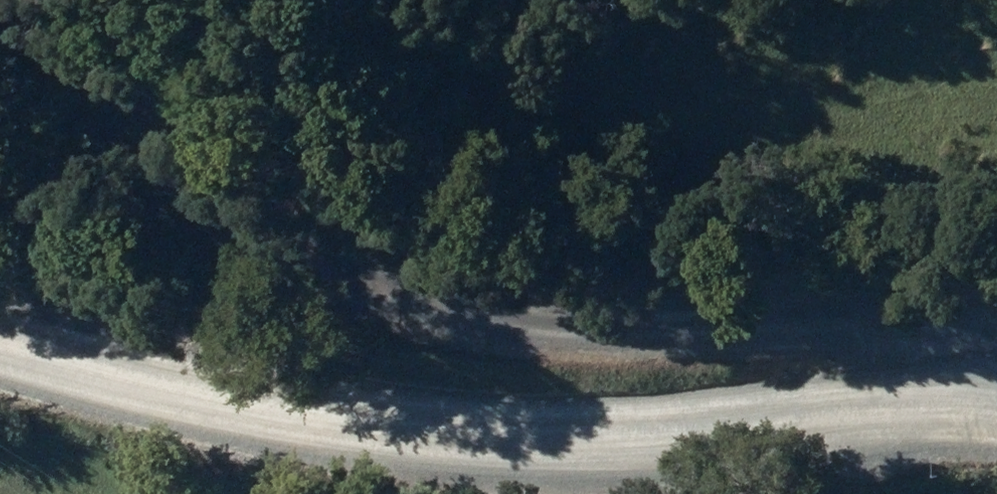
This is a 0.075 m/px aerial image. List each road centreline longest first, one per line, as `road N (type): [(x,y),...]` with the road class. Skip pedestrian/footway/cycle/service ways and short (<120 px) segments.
road 1 (unclassified): [(58,0),(213,191),(478,314),(630,320),(953,313),(996,338)]
road 2 (unclassified): [(996,422),(887,420),(497,449),(311,428),(0,343)]

